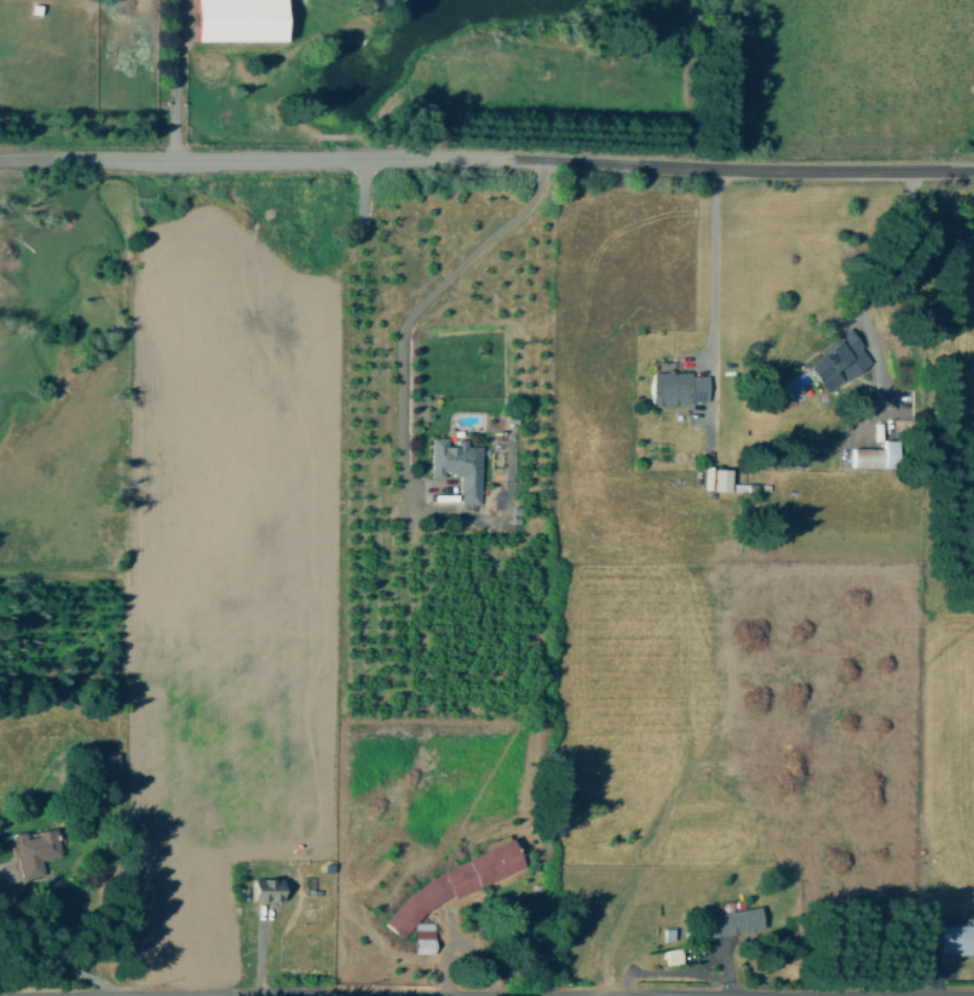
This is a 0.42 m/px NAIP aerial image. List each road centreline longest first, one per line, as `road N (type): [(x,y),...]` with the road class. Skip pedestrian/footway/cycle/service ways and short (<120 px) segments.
road 1 (residential): [(973,171),(479,158),(0,160)]

